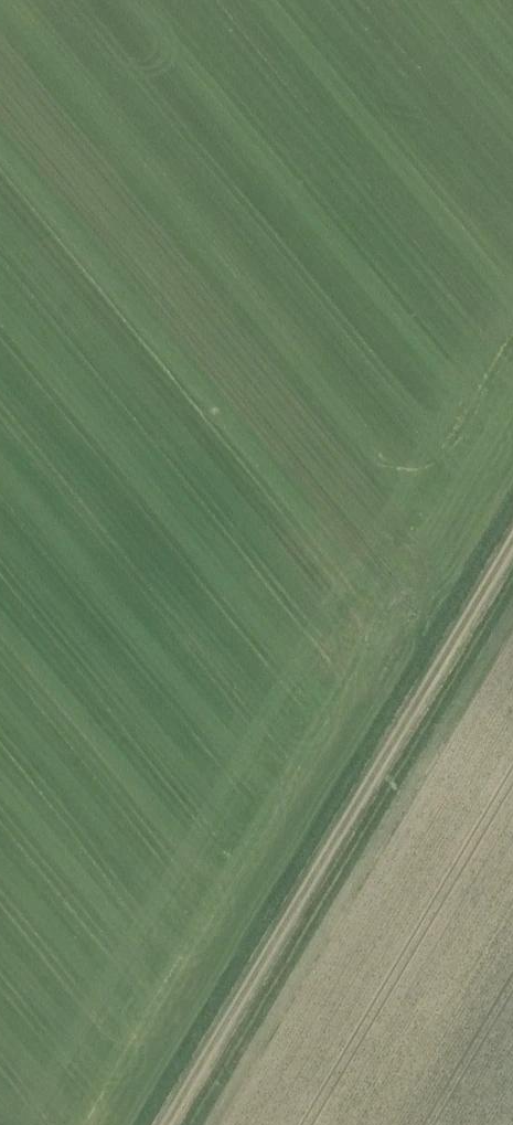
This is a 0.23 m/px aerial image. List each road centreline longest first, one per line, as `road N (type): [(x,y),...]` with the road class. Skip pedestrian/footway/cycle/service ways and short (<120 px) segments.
road 1 (track): [(512,538),(169,1124)]

